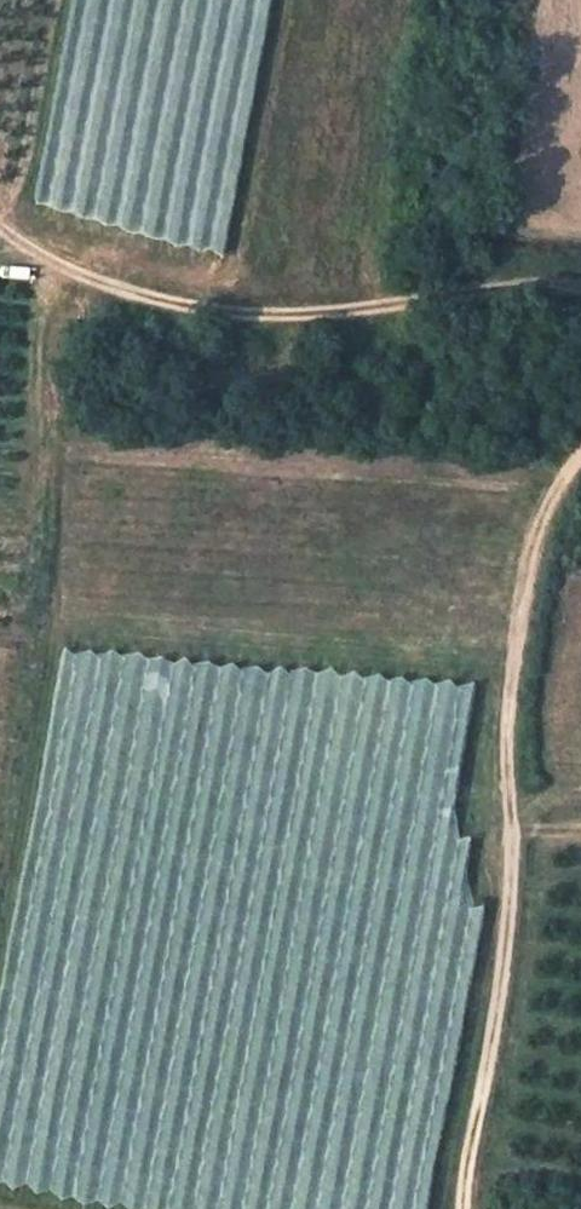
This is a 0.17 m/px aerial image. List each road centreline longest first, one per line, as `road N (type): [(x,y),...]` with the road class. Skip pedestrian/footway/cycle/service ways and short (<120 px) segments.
road 1 (track): [(462,1208),(528,935),(509,794),(519,655),(547,543),(580,466)]
road 2 (track): [(580,286),(259,323),(154,306),(58,267),(0,227)]

